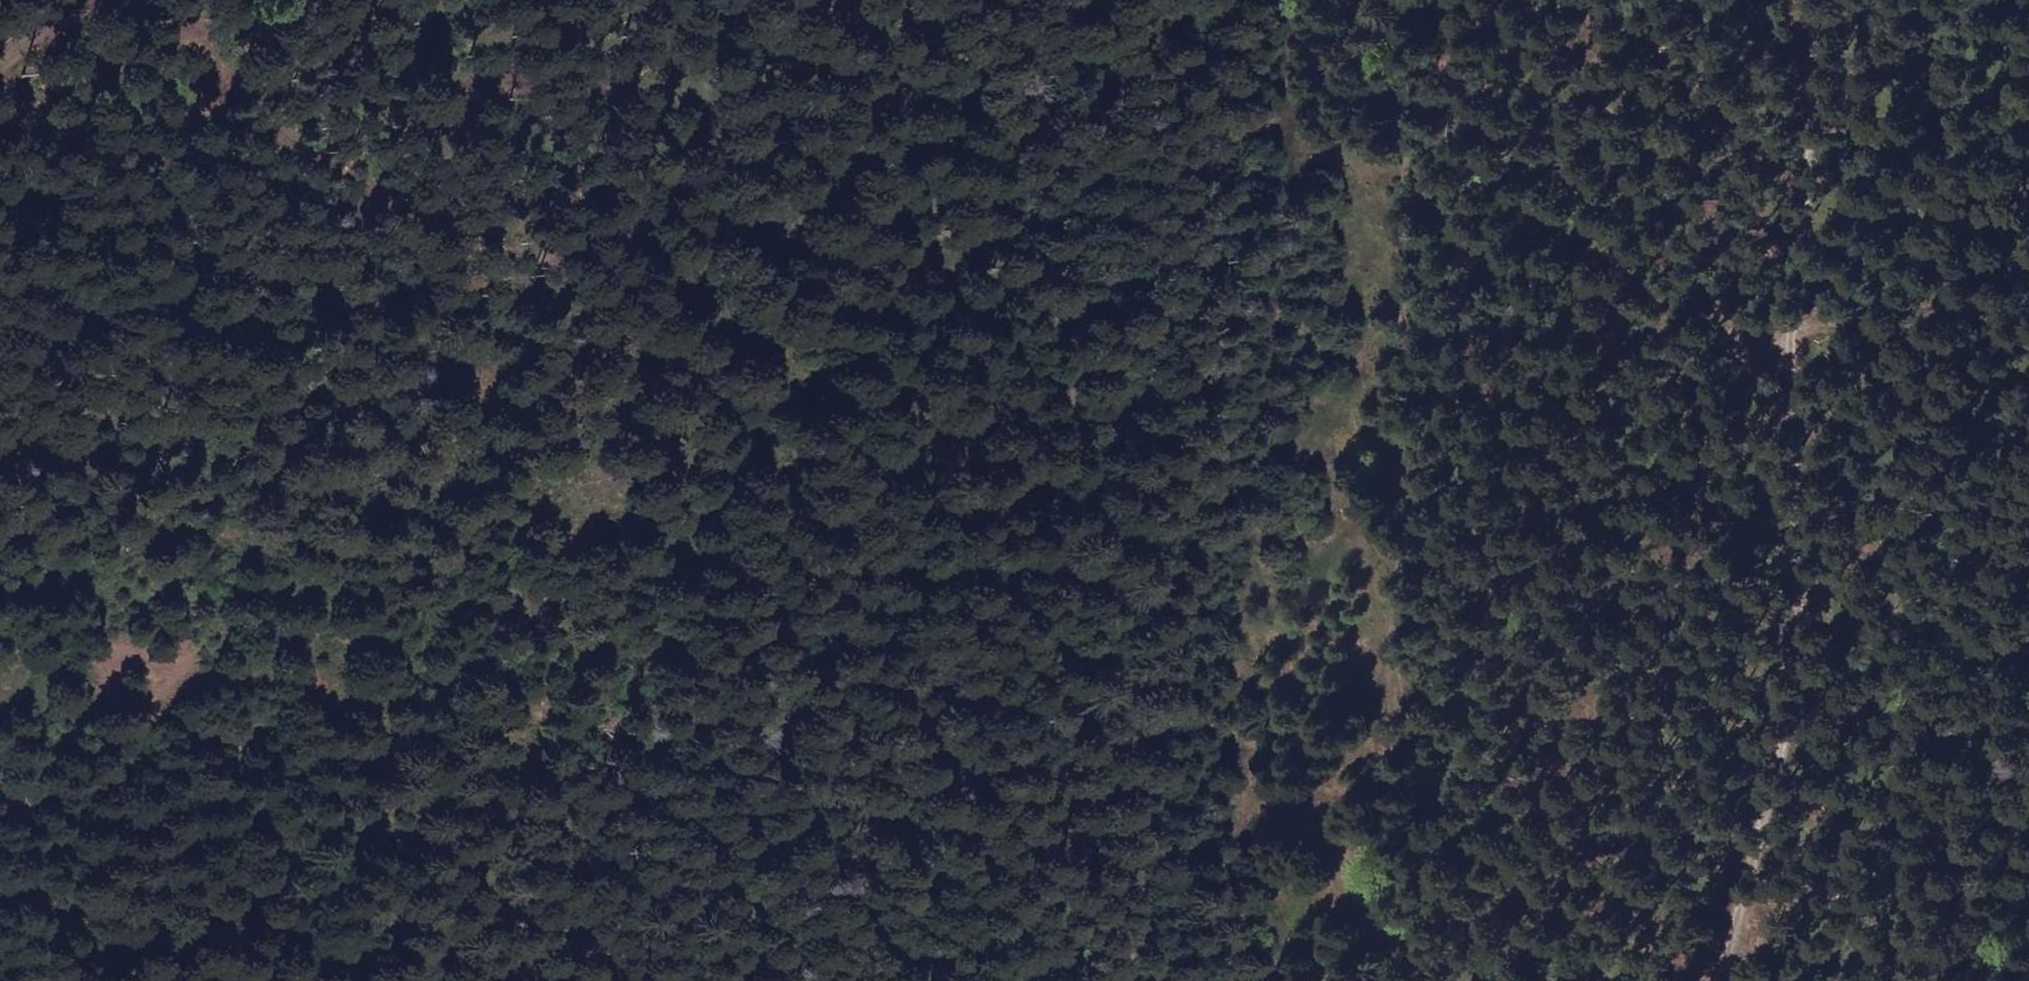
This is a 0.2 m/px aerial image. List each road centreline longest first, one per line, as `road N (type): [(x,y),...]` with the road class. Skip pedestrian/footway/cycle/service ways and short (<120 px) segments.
road 1 (track): [(1819,0),(1792,272),(1800,644),(1793,728),(1722,980)]
road 2 (track): [(1131,980),(1122,651),(1072,0)]

